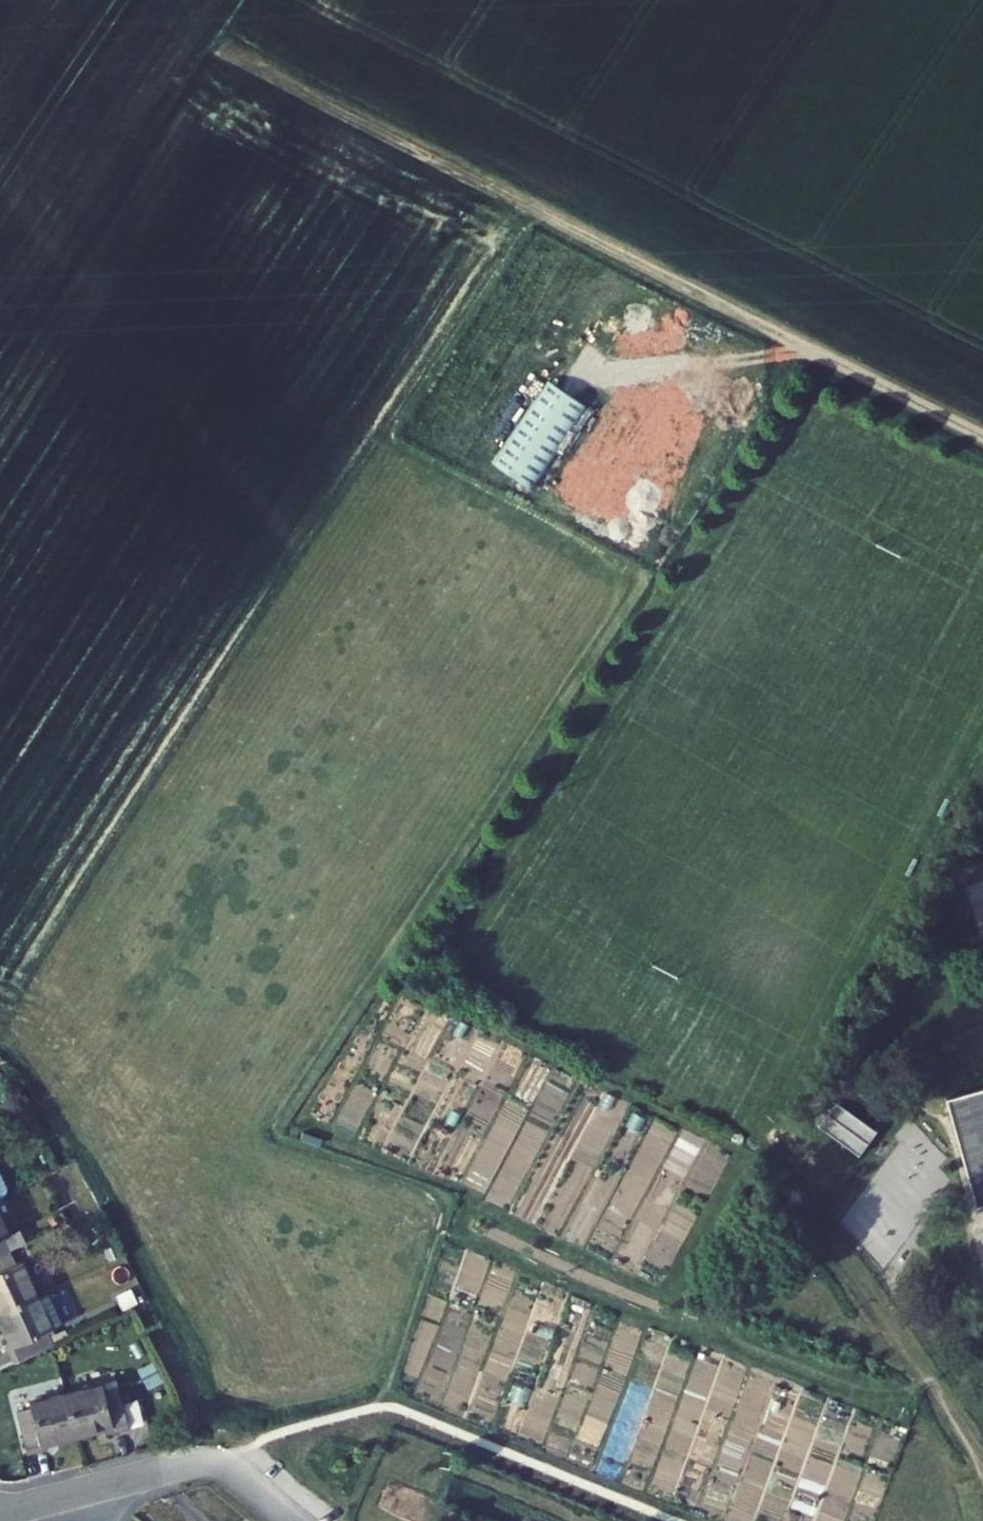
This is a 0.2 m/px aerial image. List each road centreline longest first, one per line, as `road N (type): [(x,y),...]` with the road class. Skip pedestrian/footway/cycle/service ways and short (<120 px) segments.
road 1 (residential): [(215,1465),(80,1494)]

